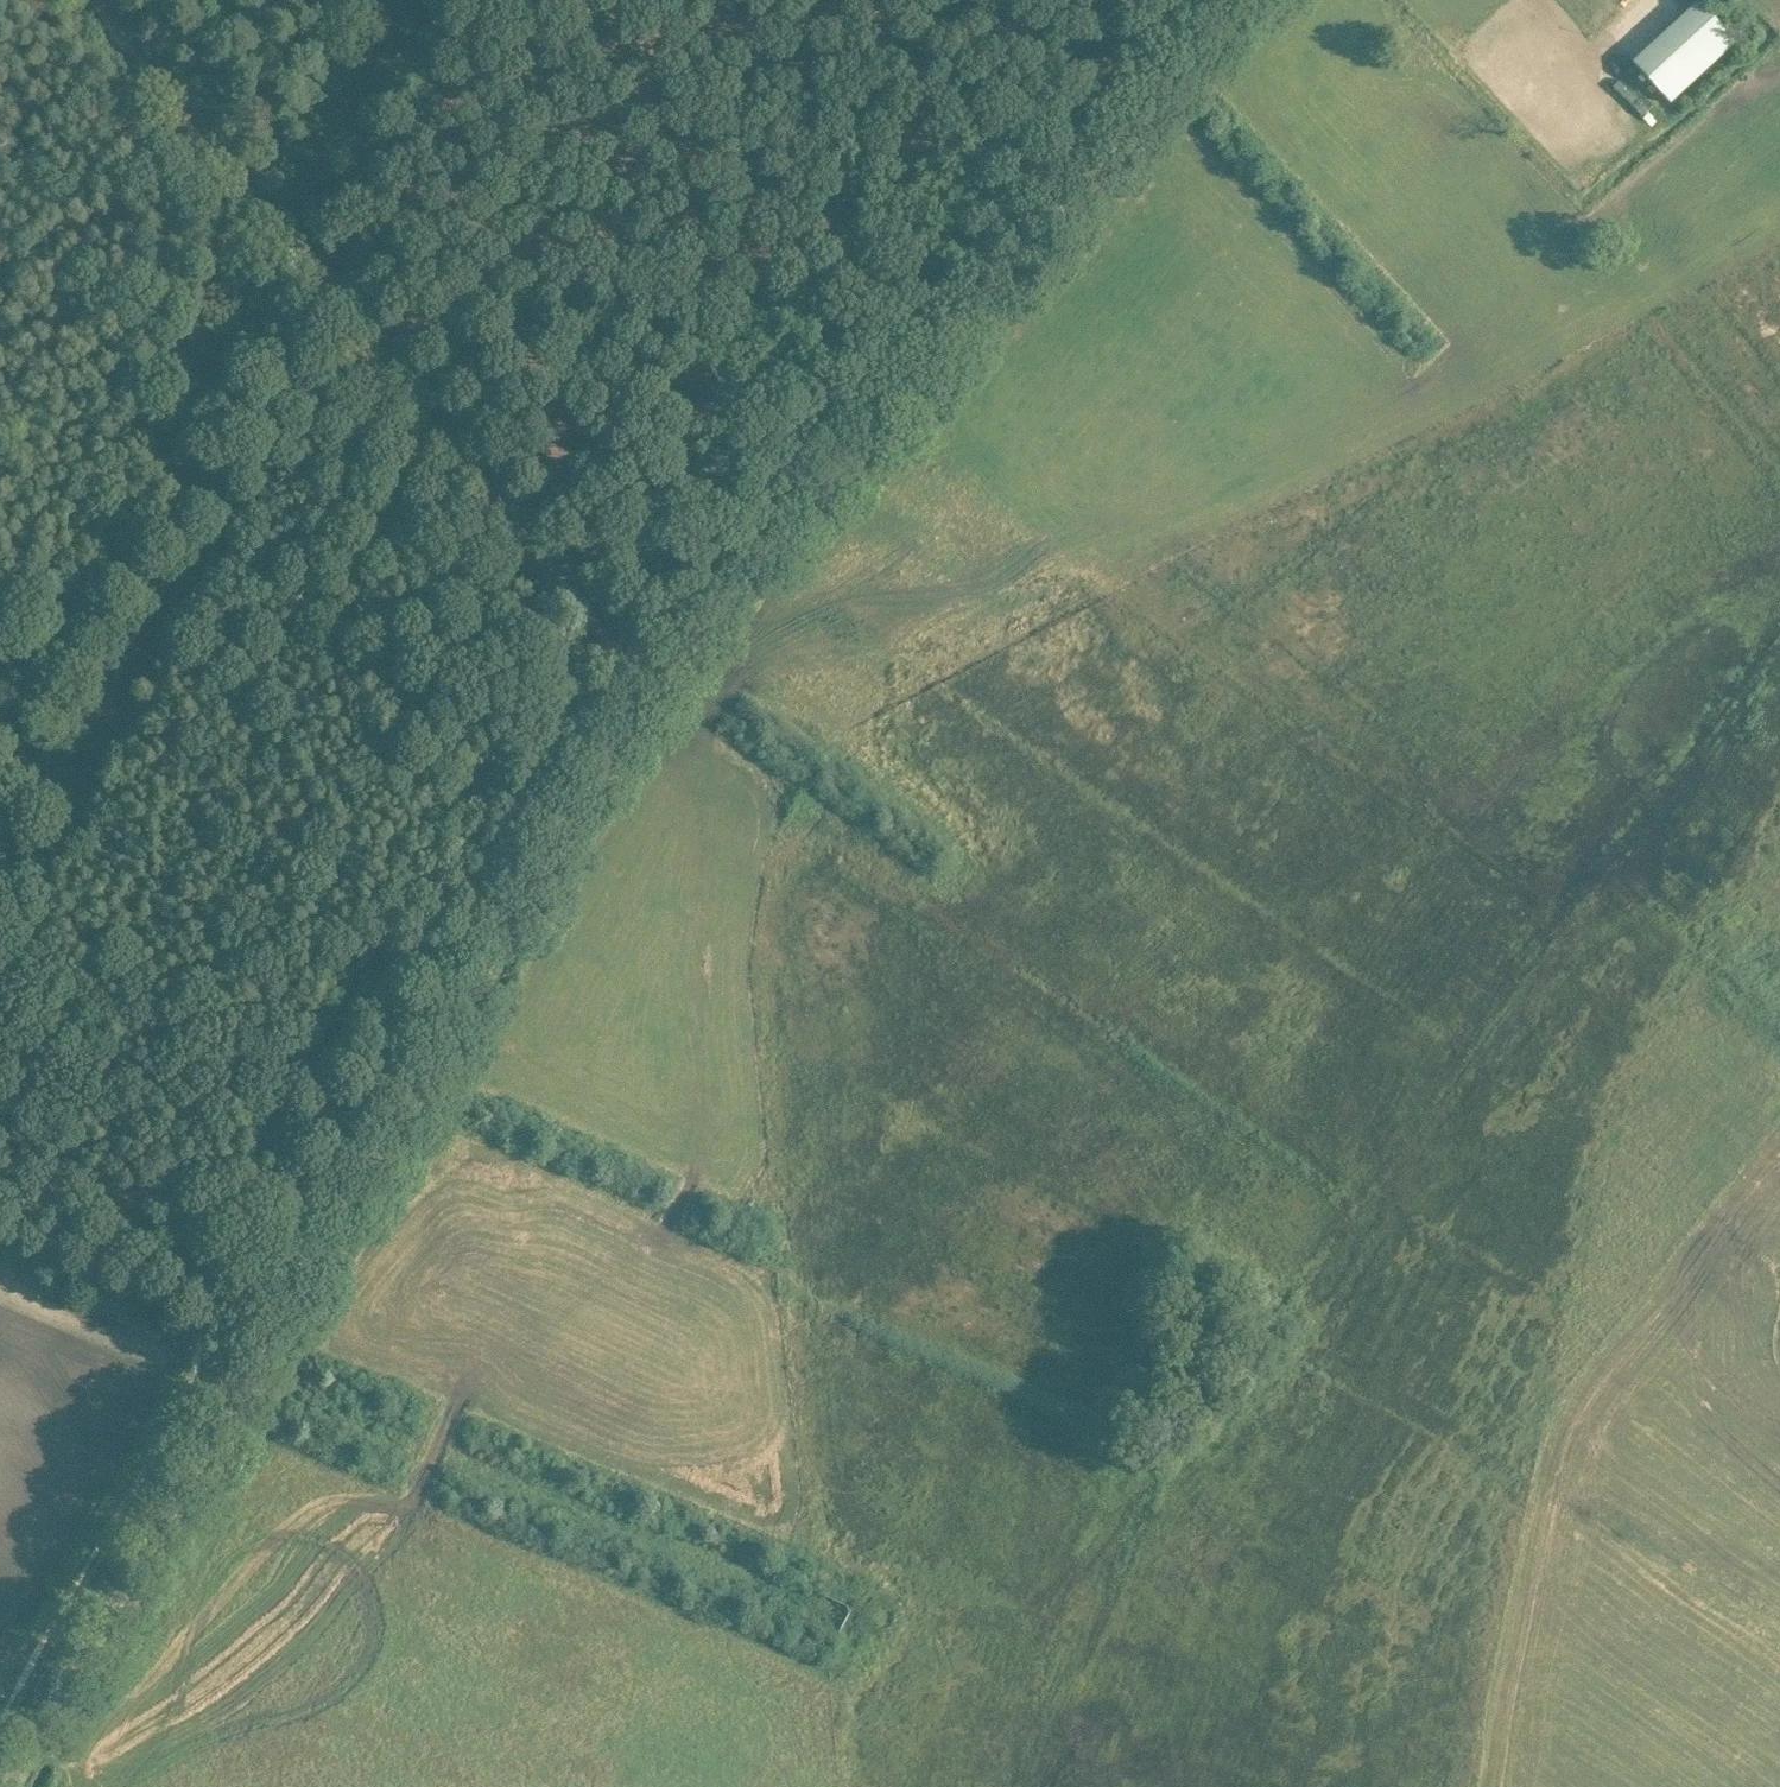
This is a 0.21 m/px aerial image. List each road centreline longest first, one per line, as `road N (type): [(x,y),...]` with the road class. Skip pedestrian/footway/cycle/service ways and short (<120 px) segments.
road 1 (unclassified): [(10,1786),(647,695),(1230,0)]
road 2 (track): [(88,0),(586,612),(659,679)]
road 3 (track): [(242,1387),(0,1280)]
road 4 (track): [(388,0),(267,227)]

